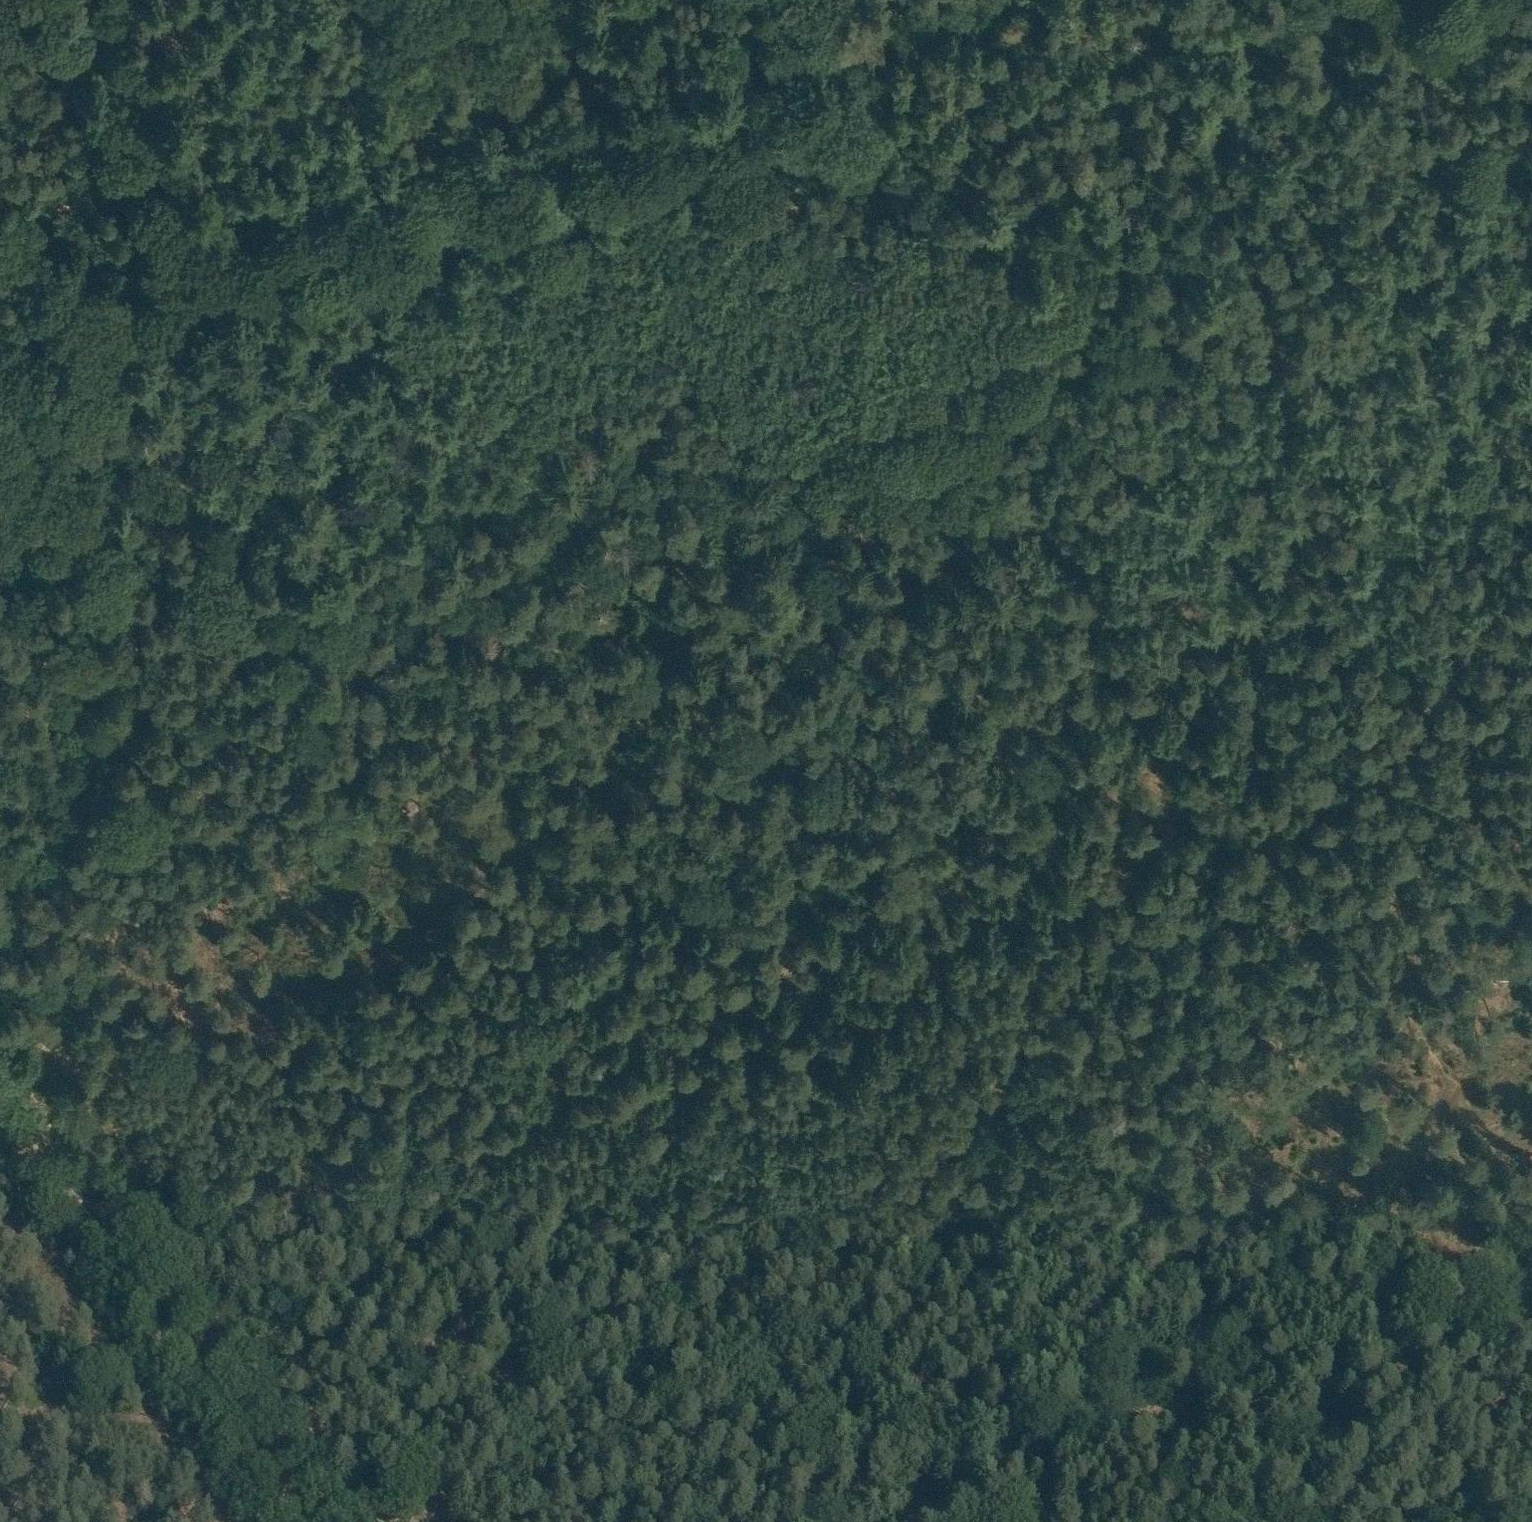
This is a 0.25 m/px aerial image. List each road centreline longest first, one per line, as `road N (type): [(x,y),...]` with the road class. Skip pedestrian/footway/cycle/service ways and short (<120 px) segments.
road 1 (track): [(197,280),(734,99),(929,0)]
road 2 (track): [(301,1521),(0,1093)]

